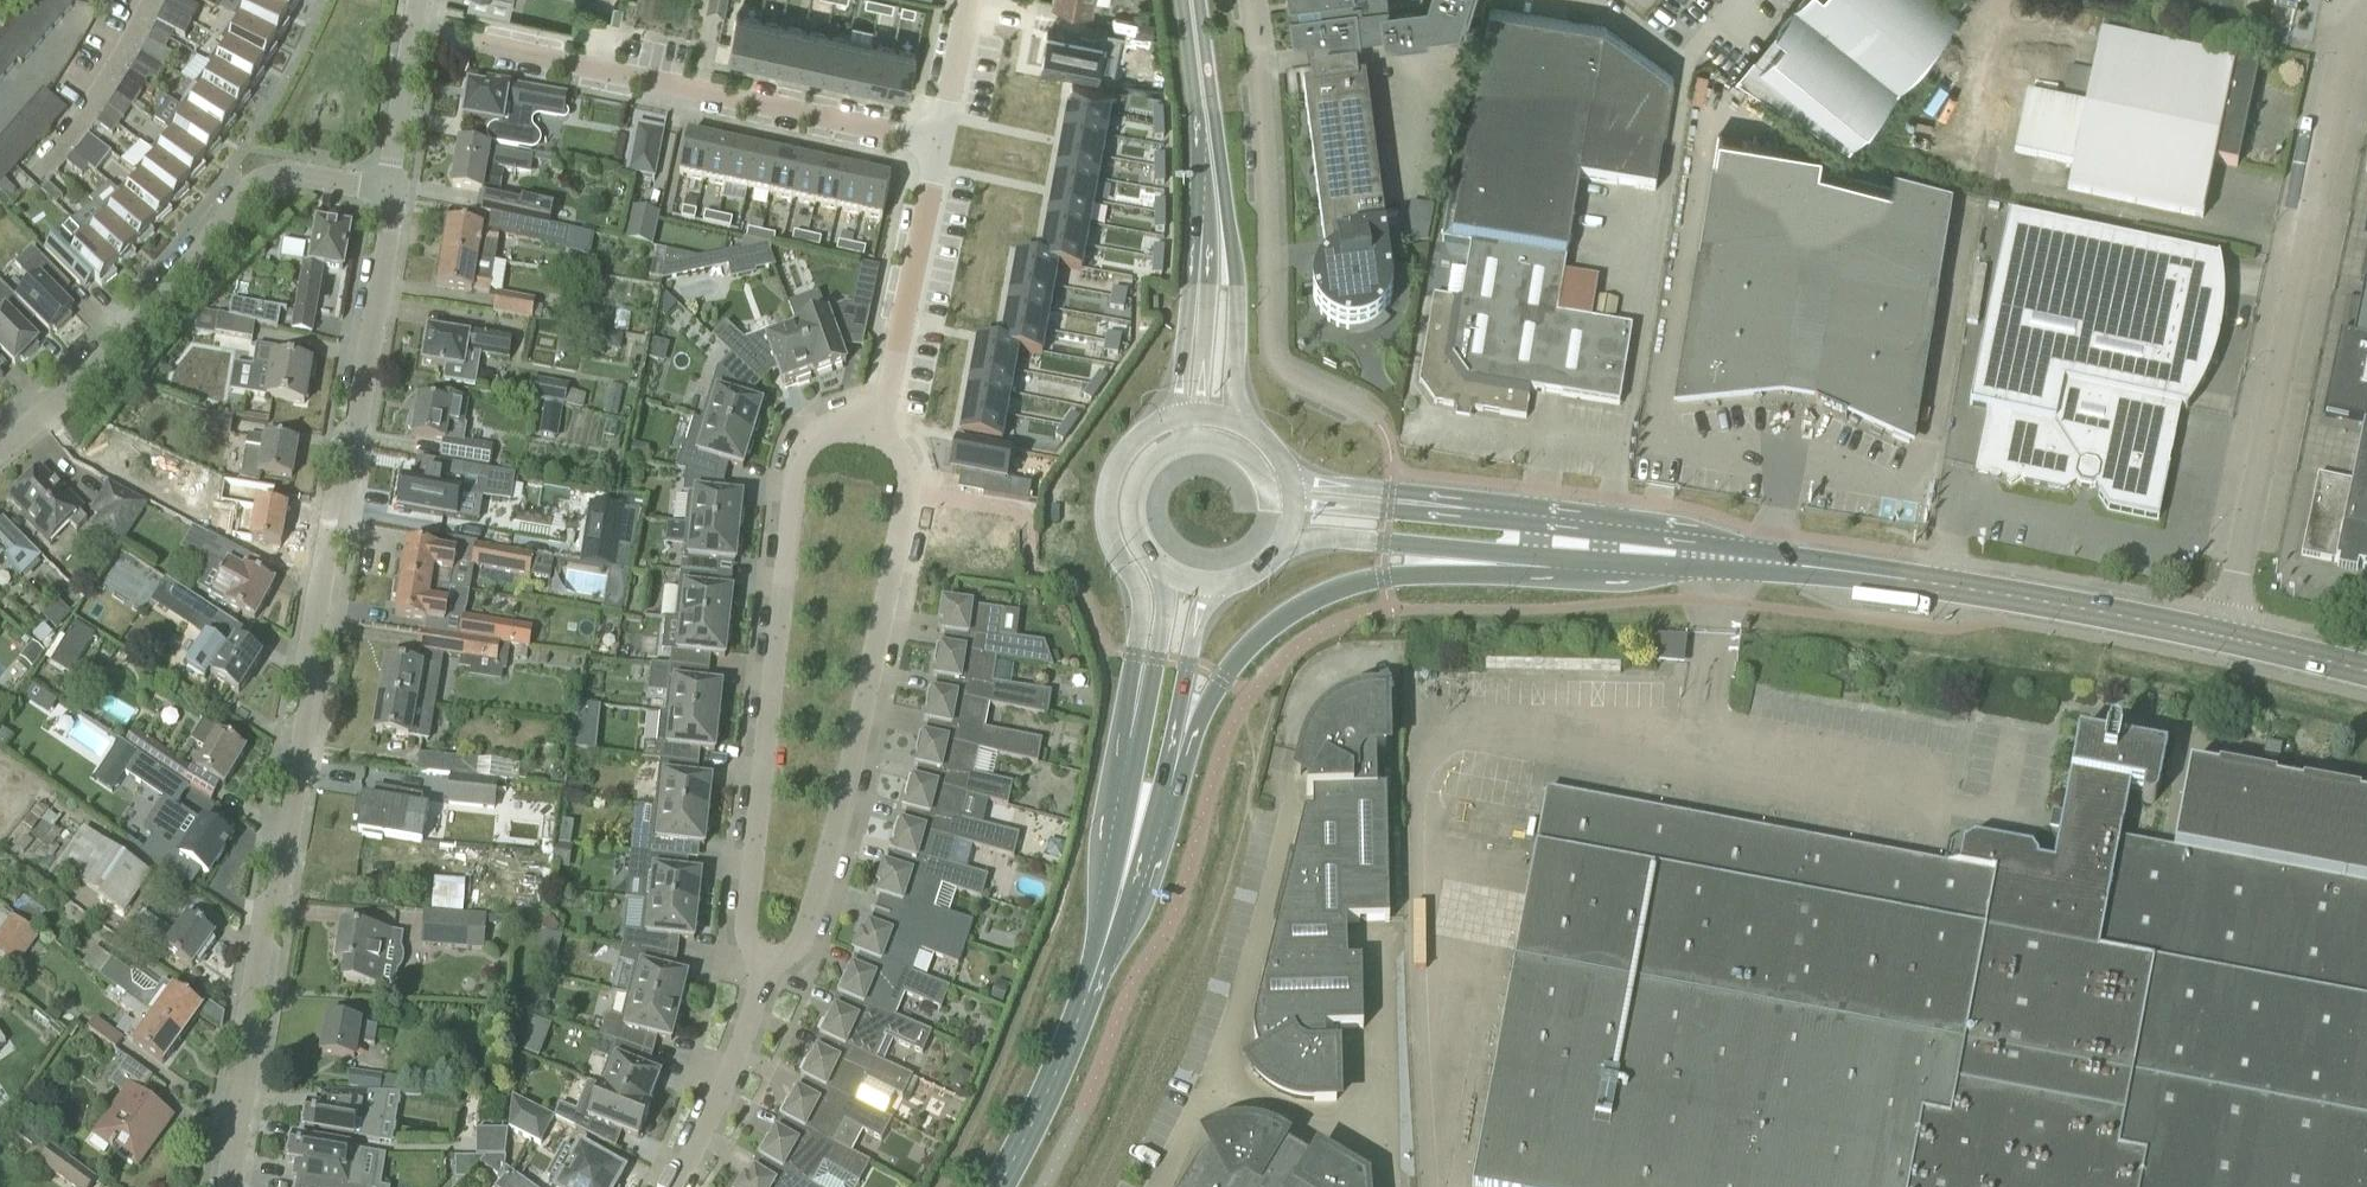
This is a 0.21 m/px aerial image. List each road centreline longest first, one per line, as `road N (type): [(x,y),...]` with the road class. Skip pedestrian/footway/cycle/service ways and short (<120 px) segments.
road 1 (residential): [(223,1186),(389,189)]
road 2 (primary): [(2225,637),(1861,573),(1559,541)]
road 3 (unclassified): [(2225,637),(2365,0)]
road 4 (residential): [(755,985),(740,945),(748,841),(799,461),(820,438),(878,437)]
road 5 (residential): [(878,437),(894,449),(908,490),(868,689),(797,955),(755,985)]
road 6 (residential): [(933,140),(415,32)]
road 7 (residential): [(0,428),(67,399),(266,179),(295,172),(389,189)]
road 8 (unclassified): [(1251,0),(1271,361),(1358,414)]
road 9 (primary): [(1173,750),(1221,676),(1305,603),(1343,587),(1497,552)]
road 10 (primary): [(1174,417),(1132,441),(1105,494),(1109,534),(1141,602),(1127,683),(1135,706)]
road 11 (primary): [(998,1186),(1062,1058),(1118,895)]
road 12 (residential): [(878,437),(933,140)]
road 13 (secondary): [(1216,234),(1189,0)]
road 14 (primary): [(1281,548),(1321,540),(1497,552)]
road 15 (residential): [(675,1186),(702,1138),(755,985)]
road 16 (primary): [(1135,706),(1117,789),(1118,895)]
road 17 (secondary): [(1234,419),(1233,312),(1216,234)]
road 18 (primary): [(1173,750),(1194,618),(1213,585)]
road 19 (primary): [(1188,443),(1147,466),(1131,503),(1138,543),(1164,571)]
road 20 (residential): [(389,189),(415,32)]
road 21 (primary): [(1118,895),(1173,750)]
road 22 (primary): [(1442,506),(1414,493),(1291,477)]
road 23 (primary): [(1442,506),(1413,513),(1294,499)]
road 24 (primary): [(2366,672),(2225,637)]
road 25 (residential): [(933,140),(962,0)]
road 26 (primary): [(1164,571),(1149,686),(1135,706)]
road 27 (primary): [(1294,499),(1270,494),(1233,450),(1188,443)]
road 28 (primary): [(1559,541),(1506,513),(1442,506)]

